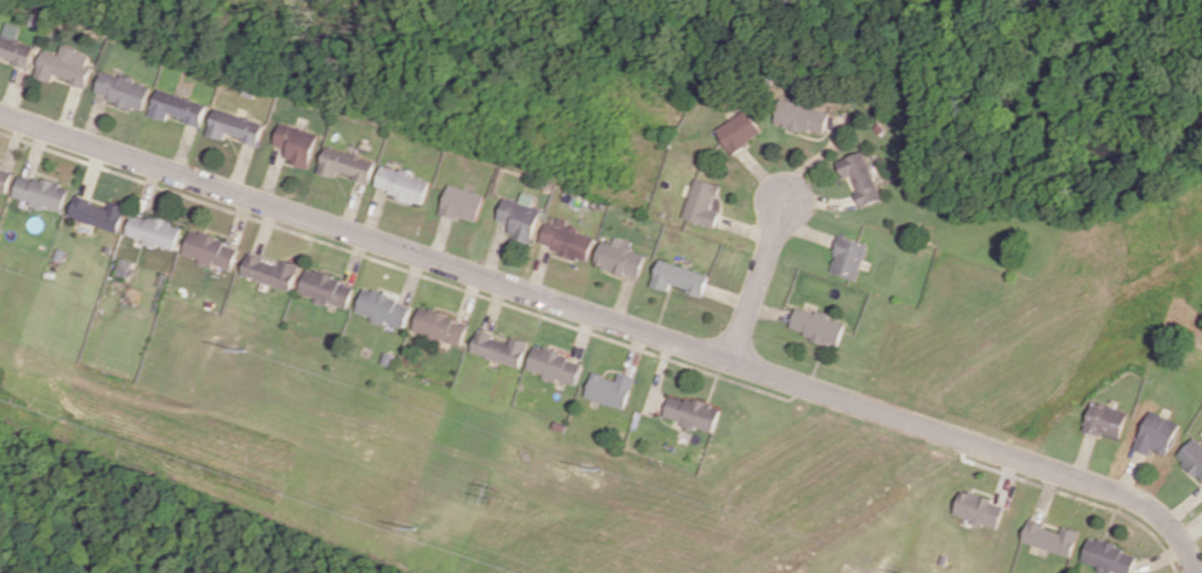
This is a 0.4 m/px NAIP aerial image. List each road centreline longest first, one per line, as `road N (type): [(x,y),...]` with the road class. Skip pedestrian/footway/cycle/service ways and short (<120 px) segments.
road 1 (residential): [(1194,572),(1168,523),(1124,497),(0,115)]
road 2 (residential): [(730,361),(784,206)]

